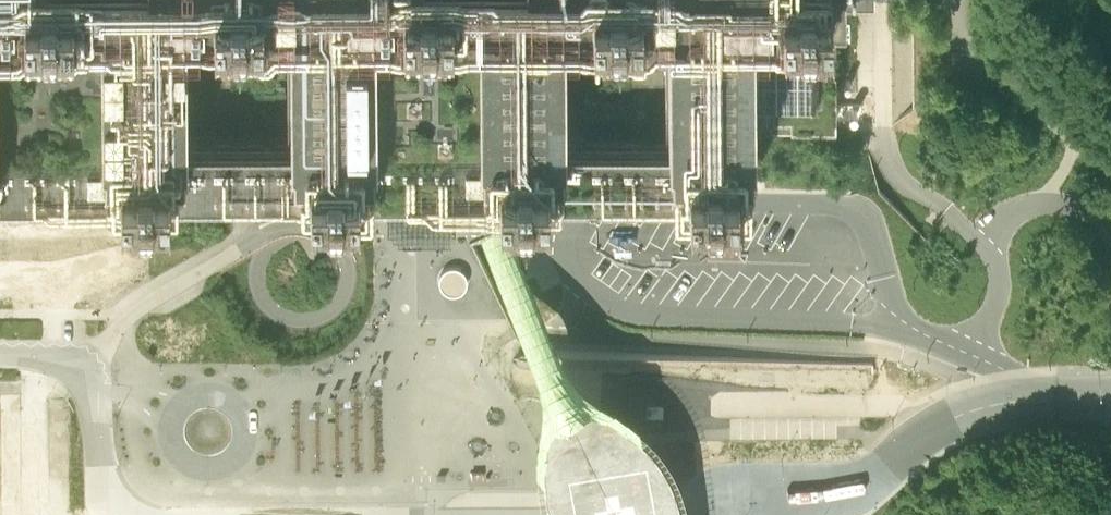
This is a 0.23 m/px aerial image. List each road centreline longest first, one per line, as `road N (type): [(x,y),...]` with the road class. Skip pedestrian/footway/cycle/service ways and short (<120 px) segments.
road 1 (unclassified): [(106,514),(102,381),(92,364),(0,355)]
road 2 (residential): [(930,424),(854,488),(739,501)]
road 3 (unclassified): [(1110,390),(991,402),(930,424)]

